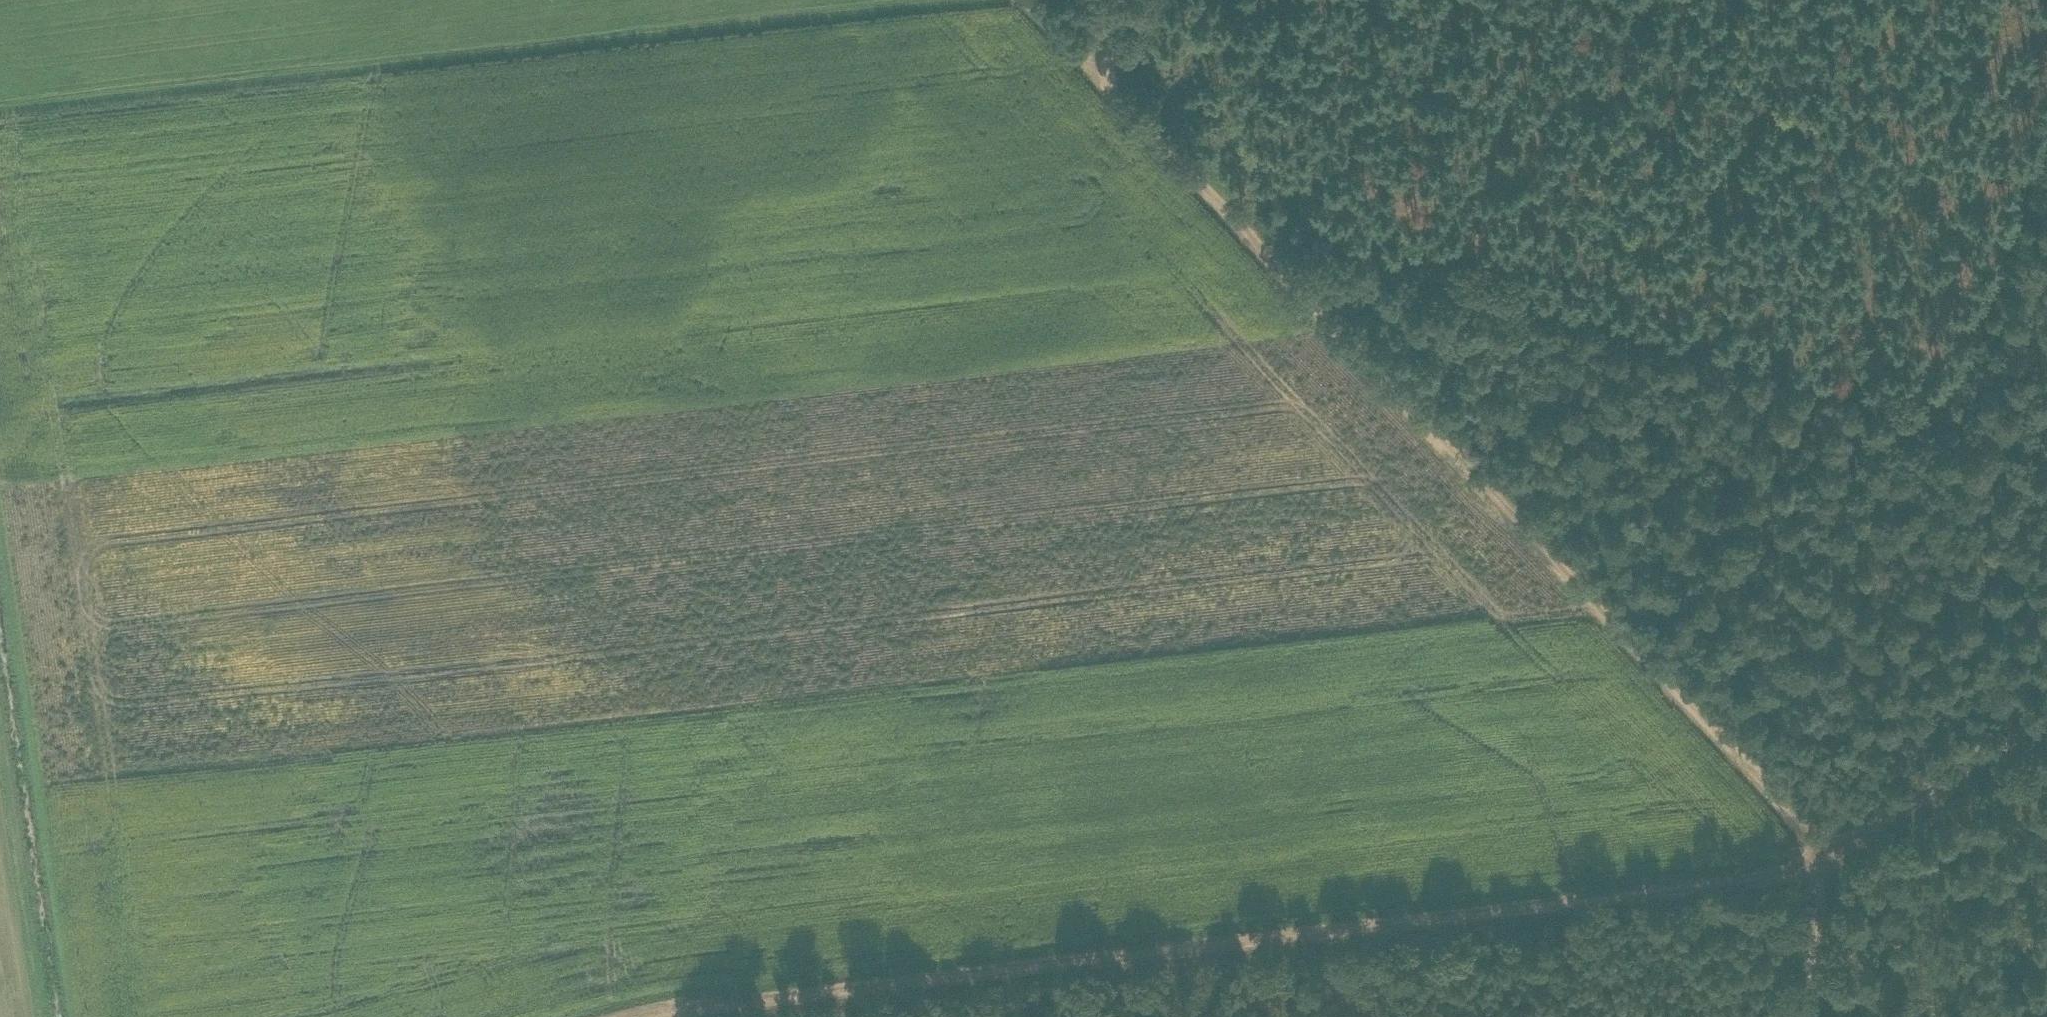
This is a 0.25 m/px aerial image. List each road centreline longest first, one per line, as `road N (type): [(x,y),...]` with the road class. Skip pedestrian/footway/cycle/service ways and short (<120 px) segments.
road 1 (track): [(1816,854),(1796,866),(675,1010)]
road 2 (track): [(1248,236),(1771,793),(1816,854)]
road 3 (track): [(1644,0),(1532,300),(1304,234),(1248,236)]
road 4 (track): [(1532,300),(1944,419)]
road 5 (track): [(1944,419),(2046,151)]
road 6 (track): [(2046,715),(1816,854)]
road 7 (track): [(1101,71),(1248,236)]
road 8 (track): [(1816,854),(1817,1016)]

